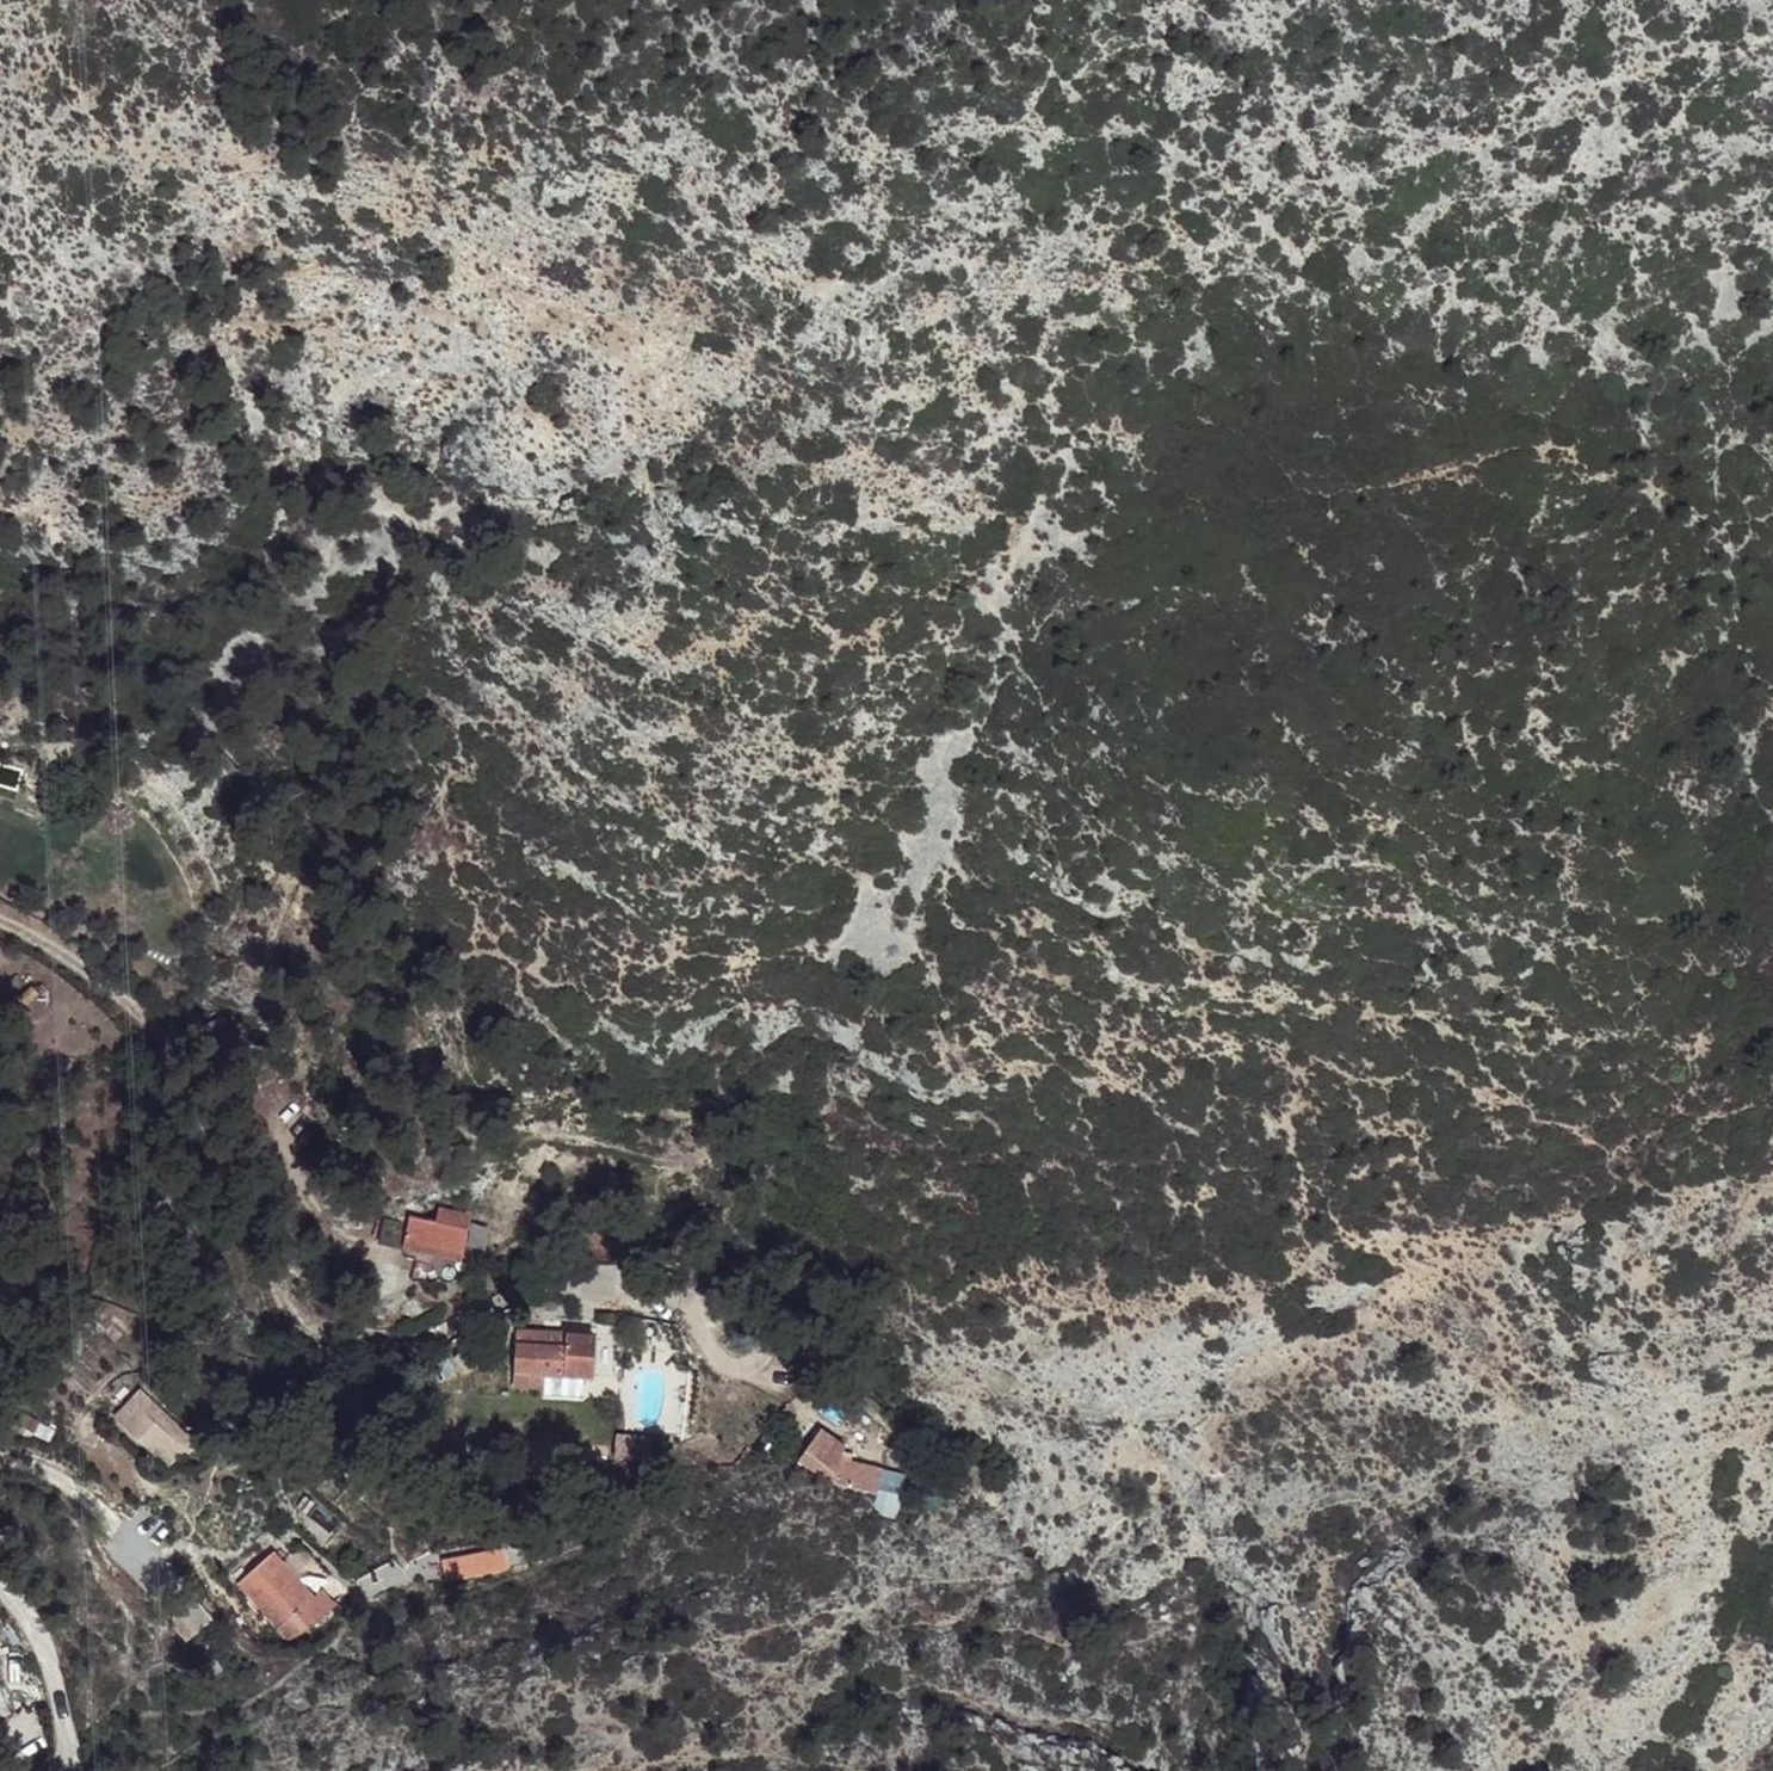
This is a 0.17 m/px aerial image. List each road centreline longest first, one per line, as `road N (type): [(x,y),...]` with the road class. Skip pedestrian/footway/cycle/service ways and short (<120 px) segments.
road 1 (residential): [(0,1591),(40,1635),(76,1770)]

